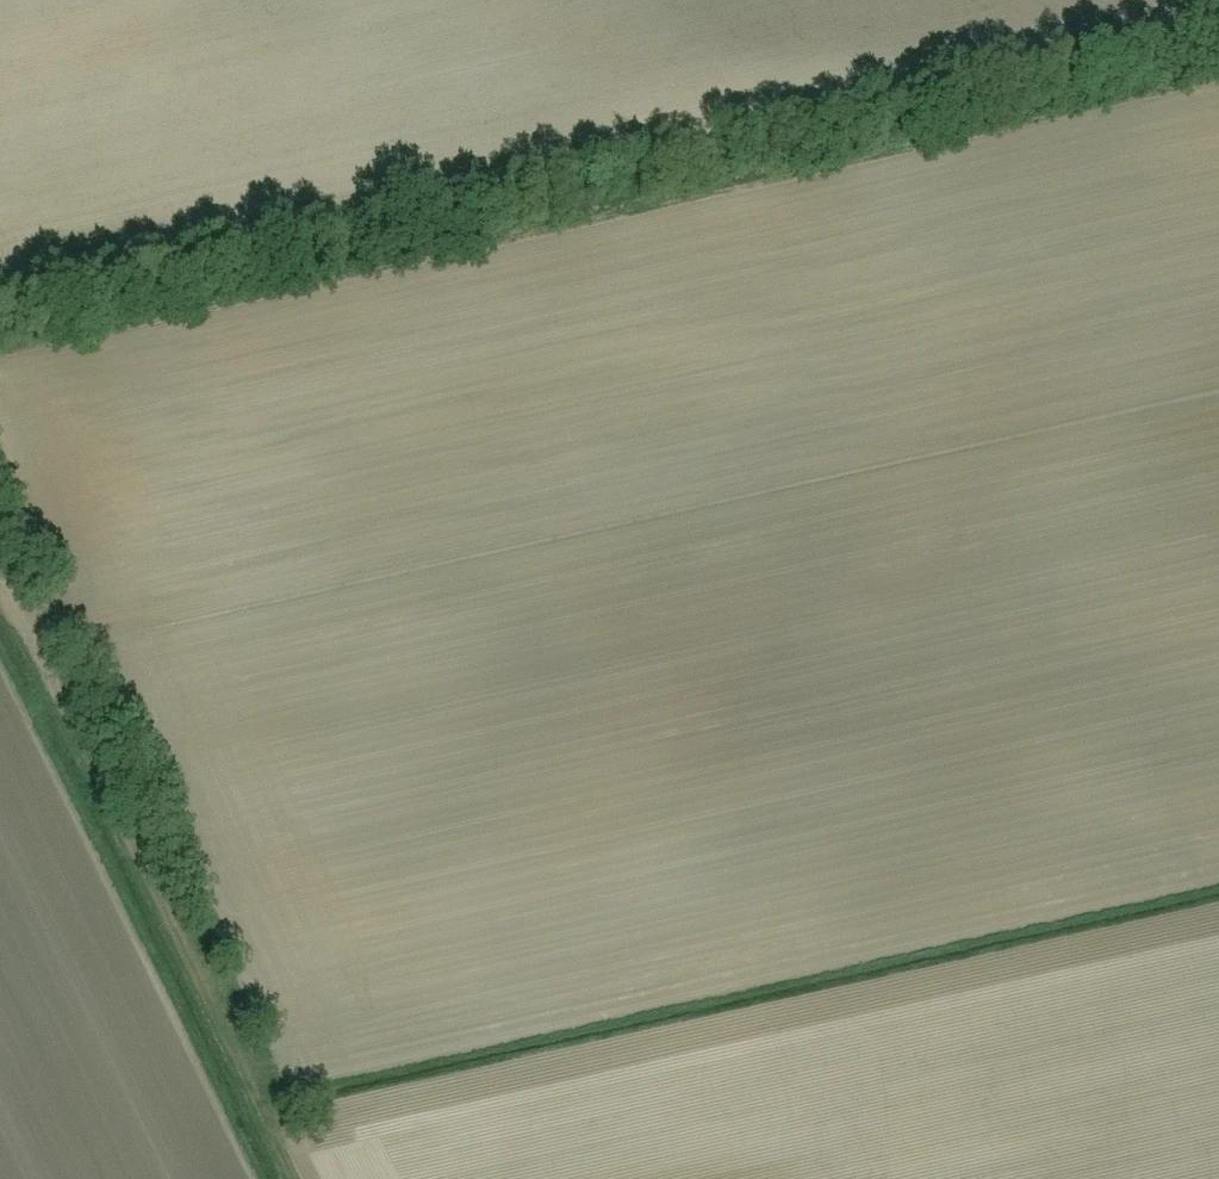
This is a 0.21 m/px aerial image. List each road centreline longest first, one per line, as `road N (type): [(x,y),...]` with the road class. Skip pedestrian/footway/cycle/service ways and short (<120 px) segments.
road 1 (track): [(297,1178),(0,578)]

